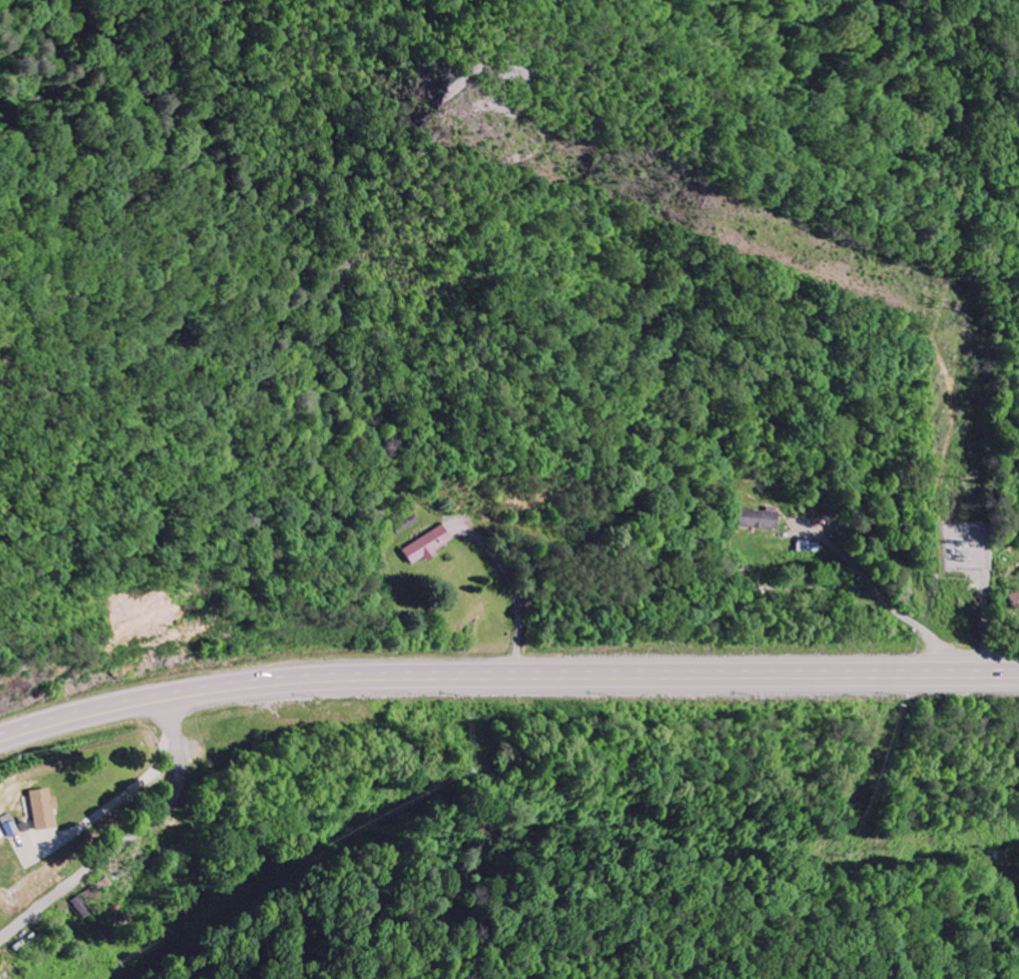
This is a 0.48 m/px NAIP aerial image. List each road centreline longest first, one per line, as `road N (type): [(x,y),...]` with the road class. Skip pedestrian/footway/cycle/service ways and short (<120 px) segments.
road 1 (trunk): [(1018,677),(300,687),(148,704),(0,741)]
road 2 (residential): [(22,978),(214,848),(259,756),(262,691)]

